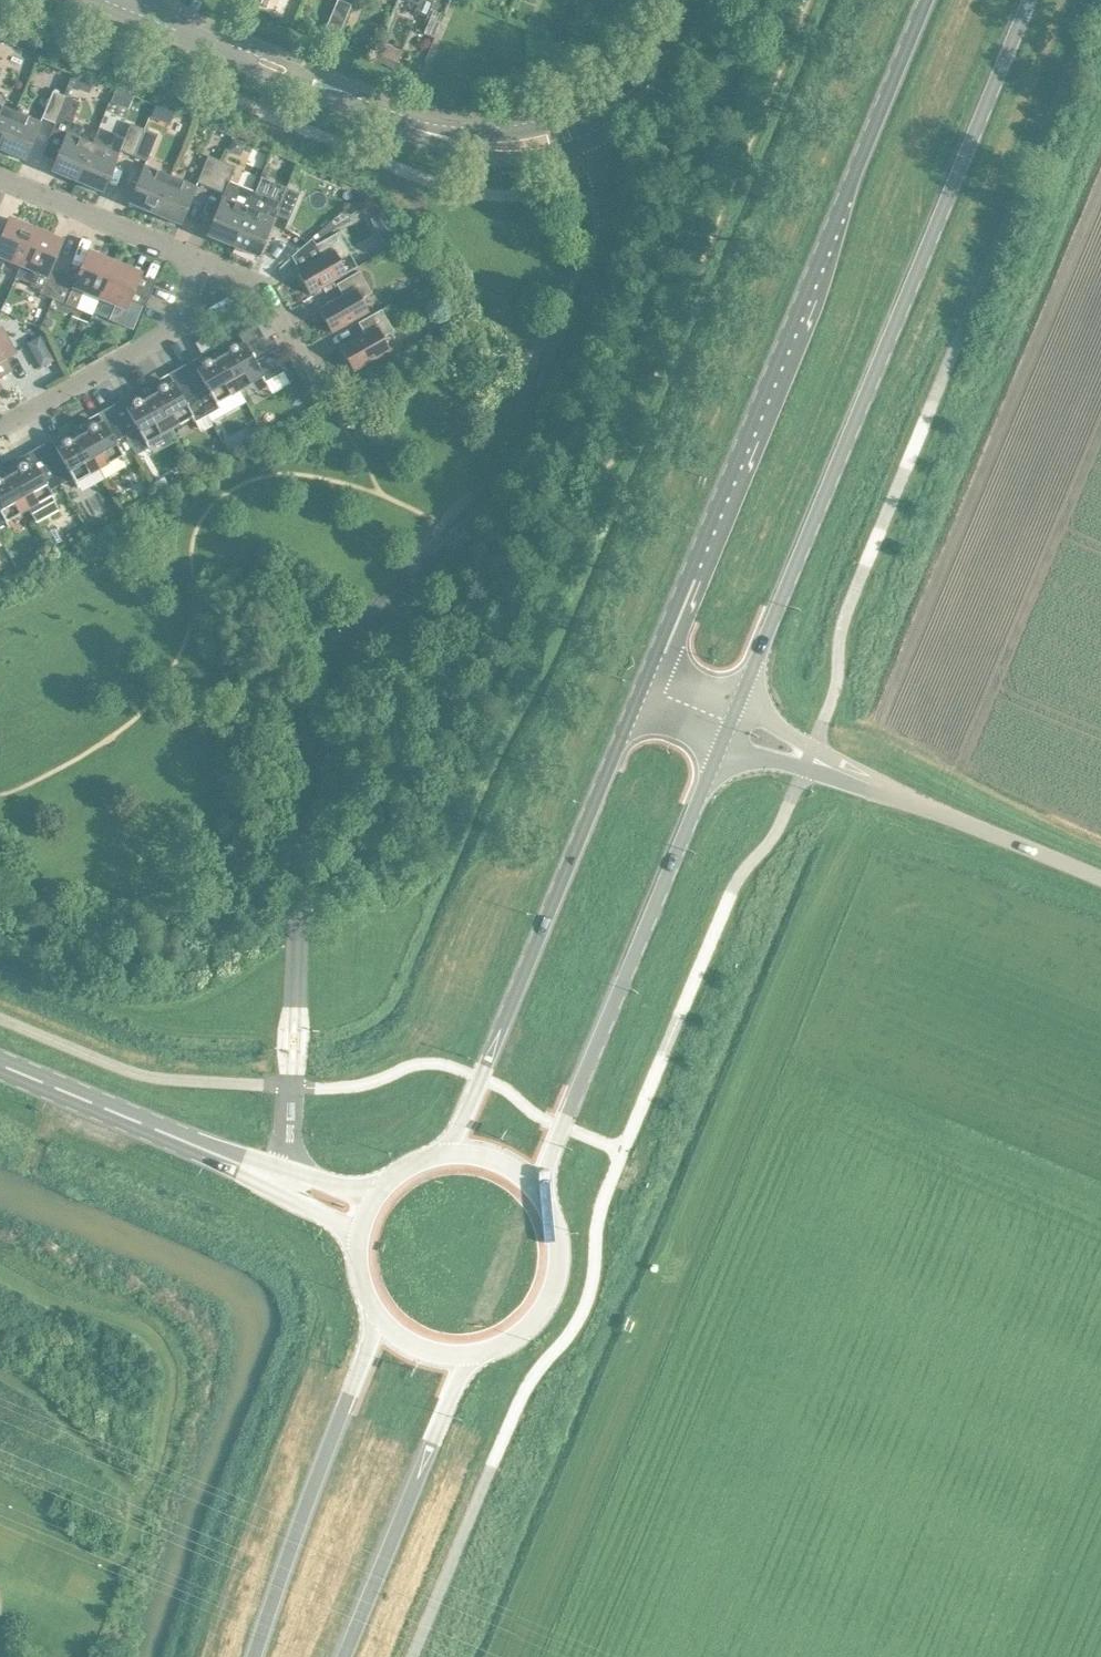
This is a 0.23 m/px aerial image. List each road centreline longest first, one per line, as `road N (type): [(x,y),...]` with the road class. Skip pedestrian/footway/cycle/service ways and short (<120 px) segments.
road 1 (primary): [(739,709),(1028,0)]
road 2 (primary): [(923,0),(641,687)]
road 3 (primary): [(641,687),(446,1156)]
road 4 (primary): [(538,1194),(724,745)]
road 5 (trunk): [(379,1319),(254,1656)]
road 6 (trunk): [(343,1656),(469,1356)]
road 7 (primary): [(289,1184),(0,1064)]
road 8 (unclassified): [(1100,878),(811,758)]
road 9 (tertiary): [(414,128),(137,6)]
road 10 (residential): [(194,312),(0,425)]
road 11 (trunk): [(469,1356),(514,1340),(546,1305),(557,1237),(538,1194)]
road 12 (residential): [(0,172),(190,253)]
road 13 (tertiary): [(414,128),(483,155),(549,156),(588,142)]
road 14 (tertiary): [(576,115),(488,133),(414,128)]
road 15 (tertiary): [(588,142),(657,94),(676,37)]
road 16 (tertiary): [(676,37),(576,115)]

